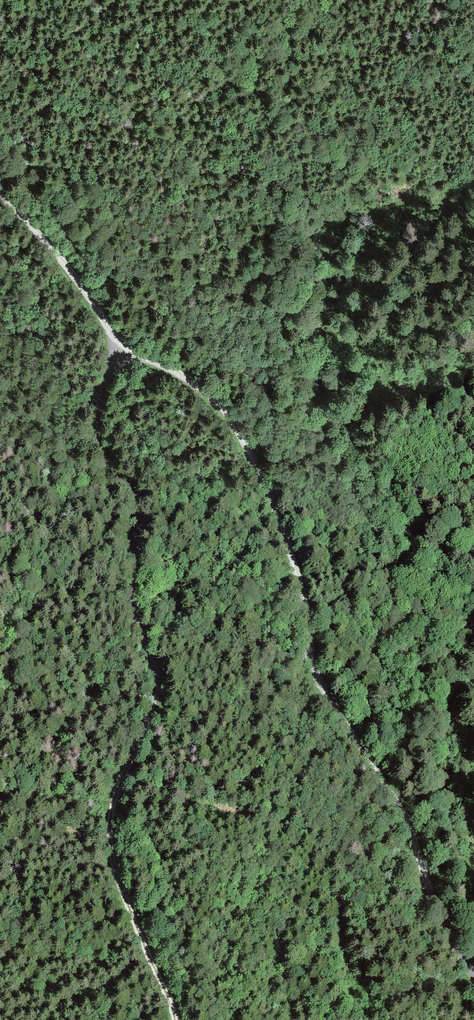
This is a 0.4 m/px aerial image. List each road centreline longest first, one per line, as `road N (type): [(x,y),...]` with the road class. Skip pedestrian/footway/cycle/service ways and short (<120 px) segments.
road 1 (unclassified): [(473,970),(434,898),(403,817),(320,683),(287,543),(235,426),(204,392),(125,350),(0,195)]
road 2 (track): [(175,1019),(113,857),(111,822),(156,675),(132,602),(140,518),(96,418),(125,350)]

